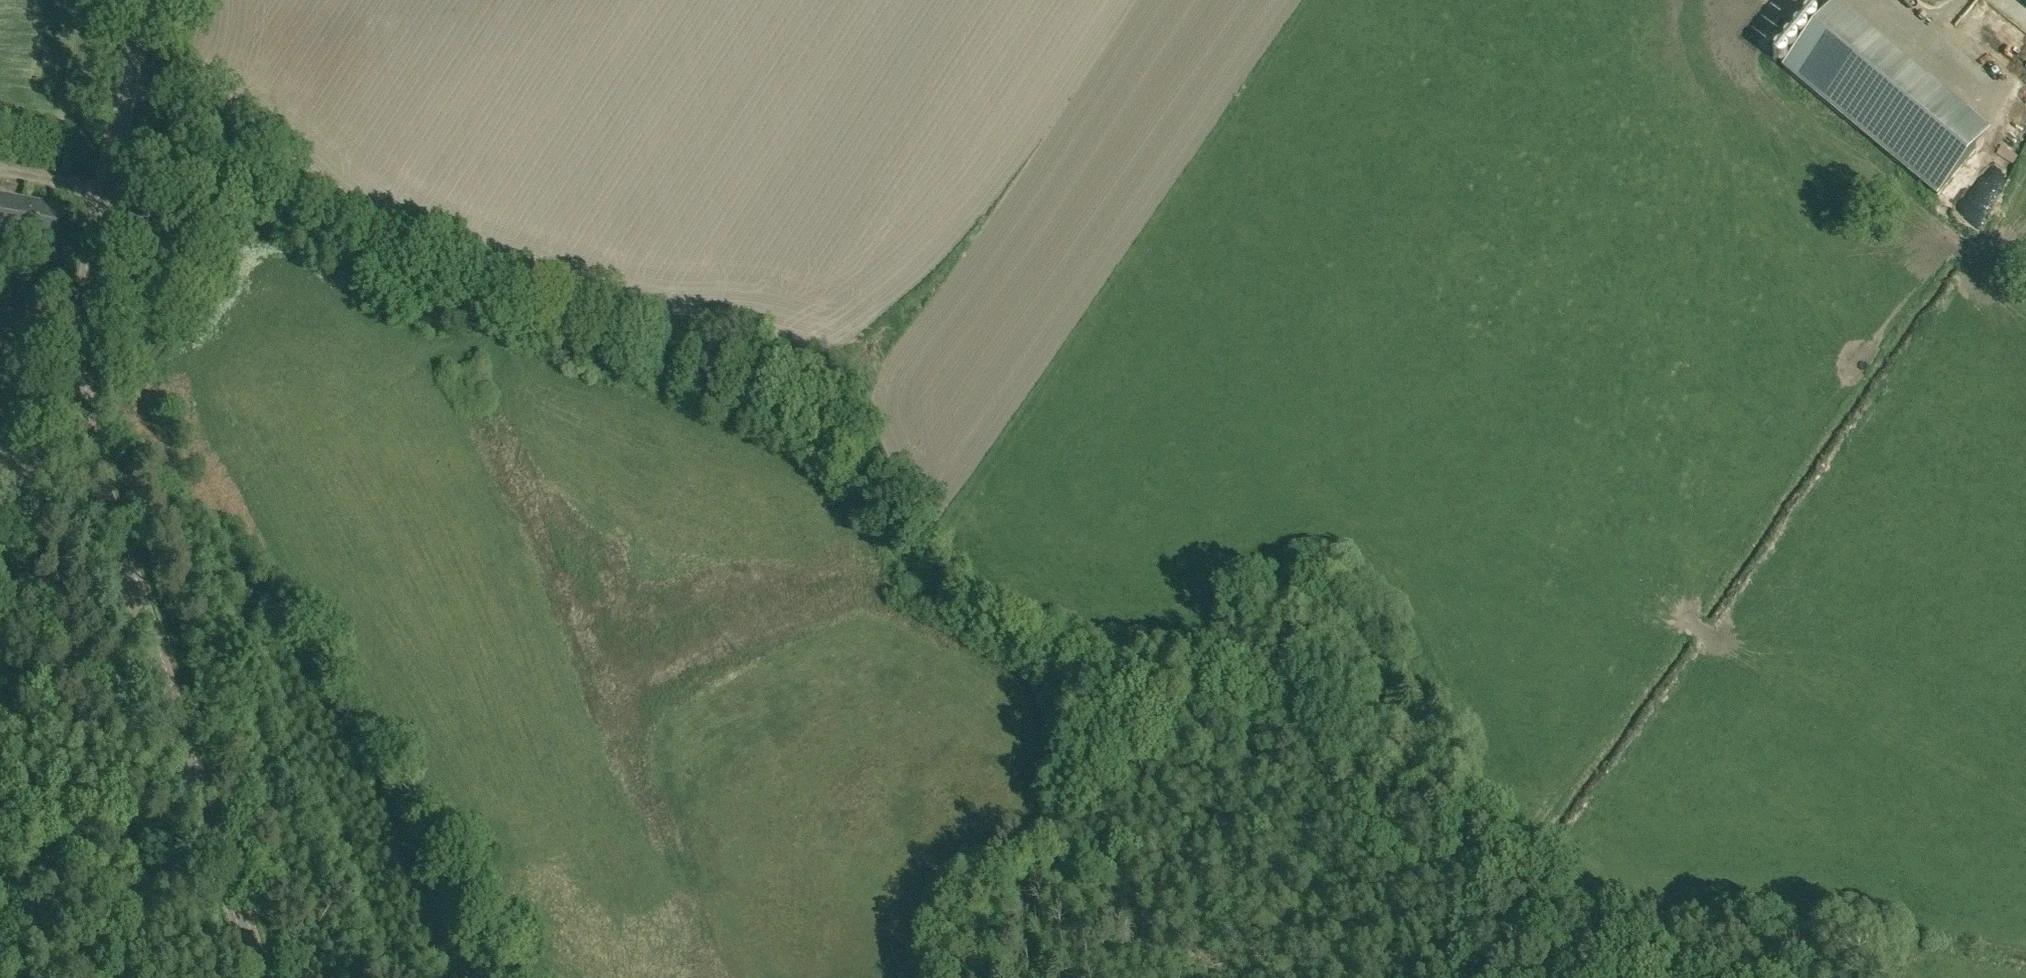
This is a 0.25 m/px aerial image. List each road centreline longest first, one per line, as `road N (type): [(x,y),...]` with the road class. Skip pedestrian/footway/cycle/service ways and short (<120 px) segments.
road 1 (track): [(81,390),(168,362),(236,212),(260,205),(446,296),(782,409),(829,442),(912,542)]
road 2 (tertiary): [(243,977),(81,505),(75,466),(141,0)]

